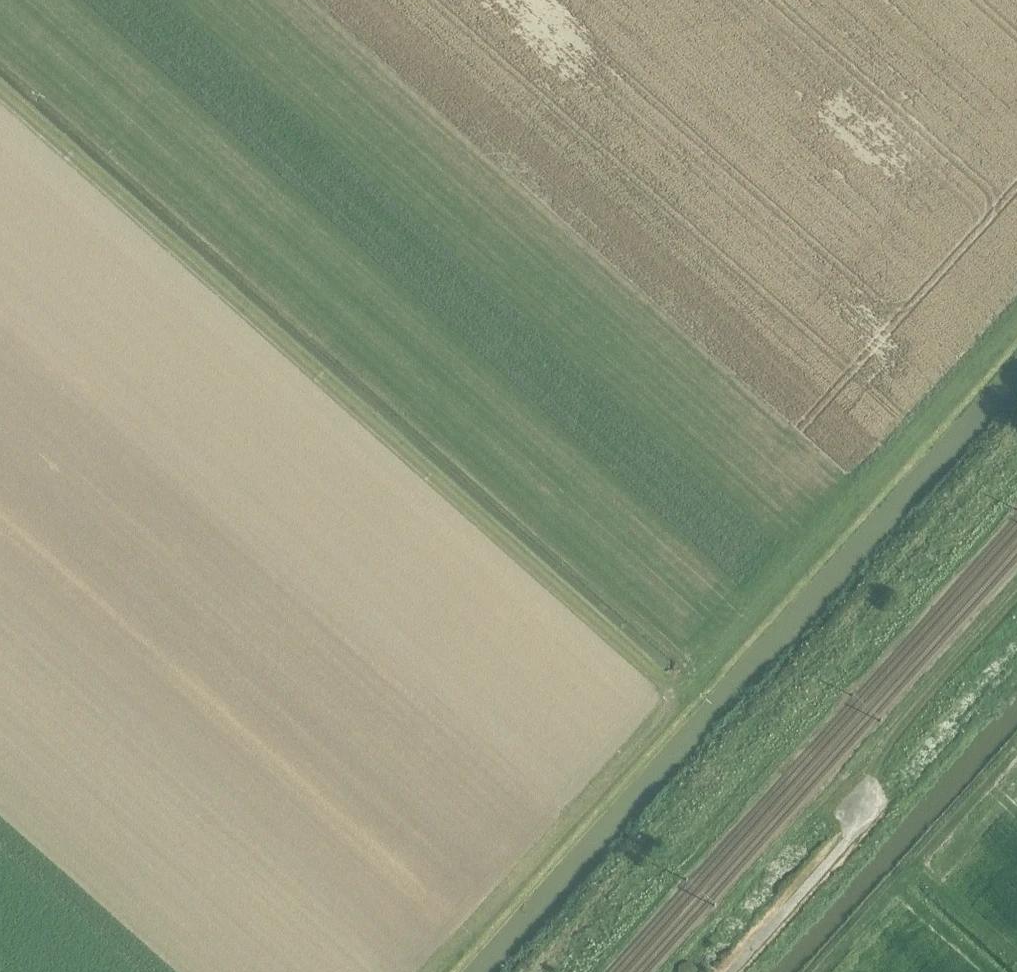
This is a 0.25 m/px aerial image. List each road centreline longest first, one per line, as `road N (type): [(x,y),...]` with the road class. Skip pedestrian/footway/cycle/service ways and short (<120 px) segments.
road 1 (track): [(577,971),(1016,483)]
road 2 (track): [(862,804),(891,740),(1016,598)]

